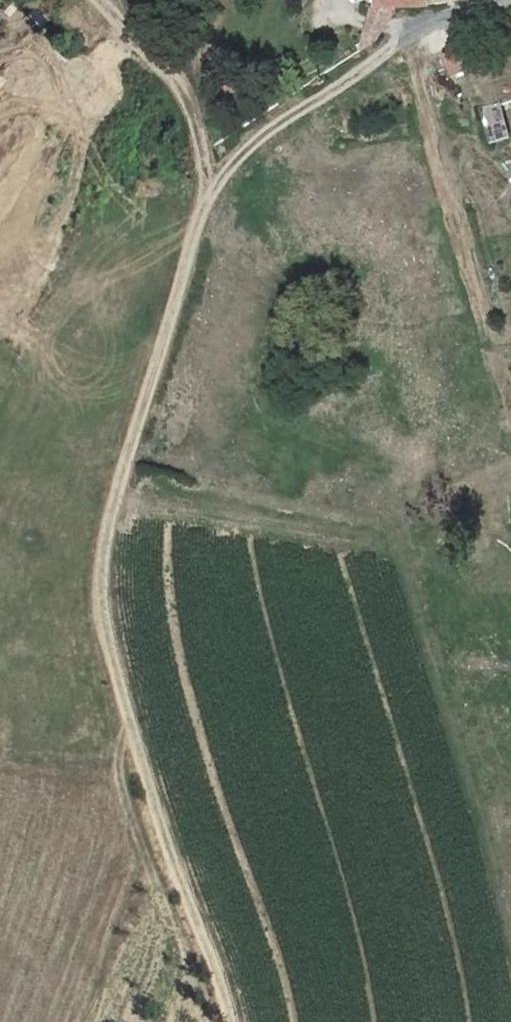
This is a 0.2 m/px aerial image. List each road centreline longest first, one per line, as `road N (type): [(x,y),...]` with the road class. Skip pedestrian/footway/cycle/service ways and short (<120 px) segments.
road 1 (track): [(230,1021),(97,605),(133,440),(213,193),(292,120),(401,45)]

